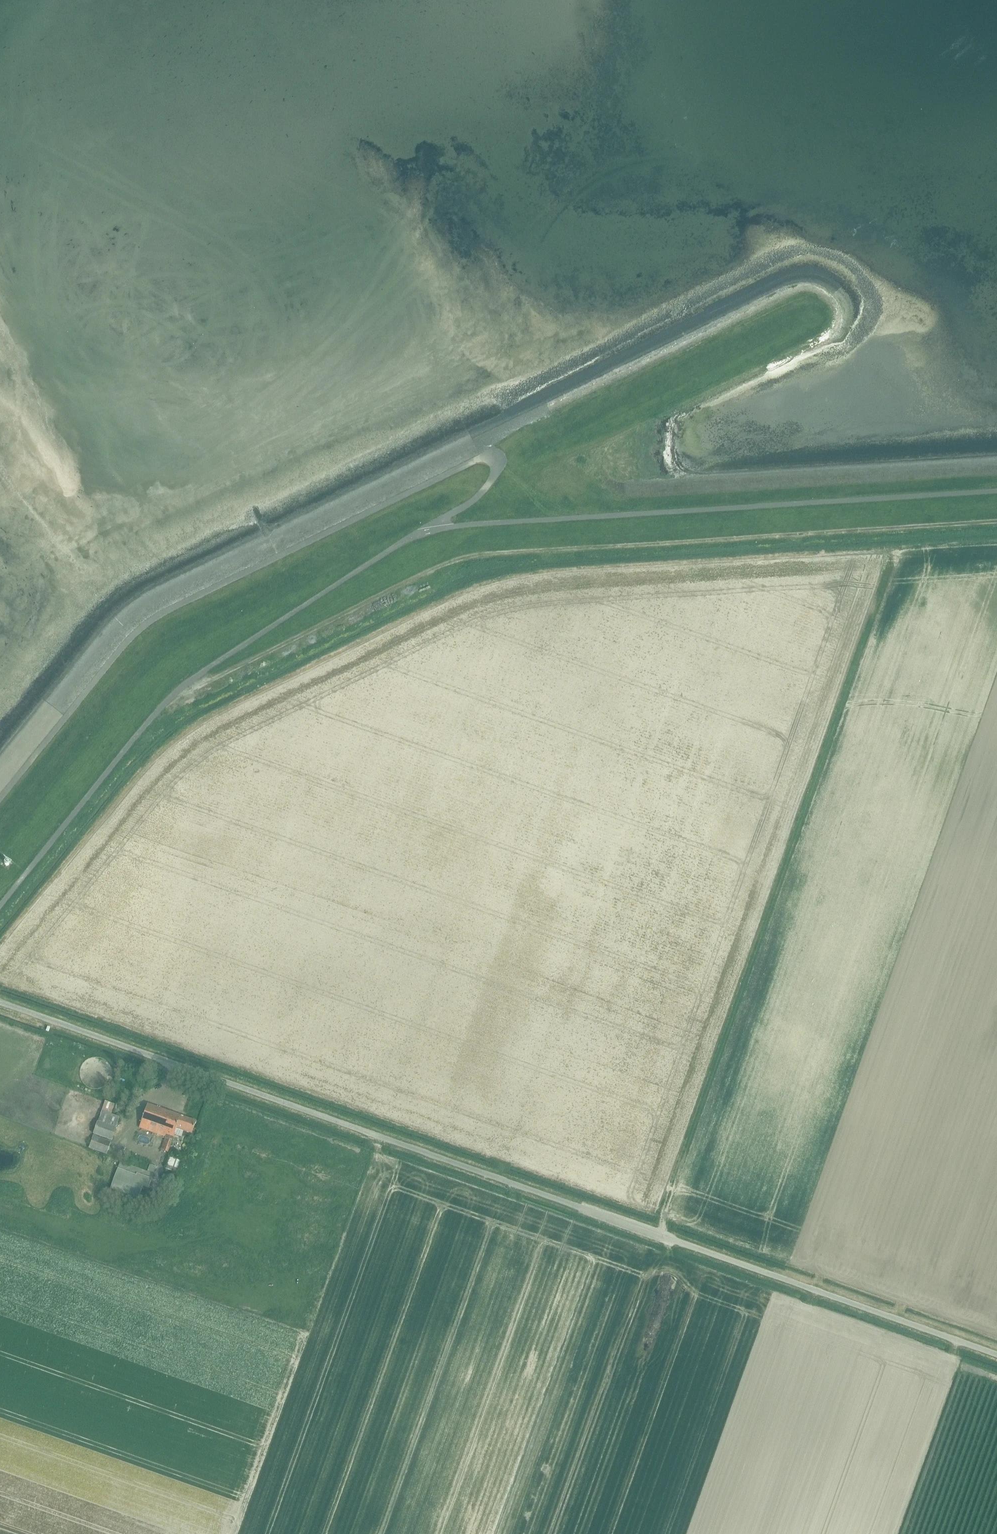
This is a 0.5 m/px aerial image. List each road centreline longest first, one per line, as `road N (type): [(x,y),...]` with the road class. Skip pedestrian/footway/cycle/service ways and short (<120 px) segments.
road 1 (unclassified): [(0,905),(162,708),(438,566),(497,552),(996,522)]
road 2 (unclassified): [(996,1355),(0,1001)]
road 3 (track): [(877,606),(664,1217),(666,1259)]

